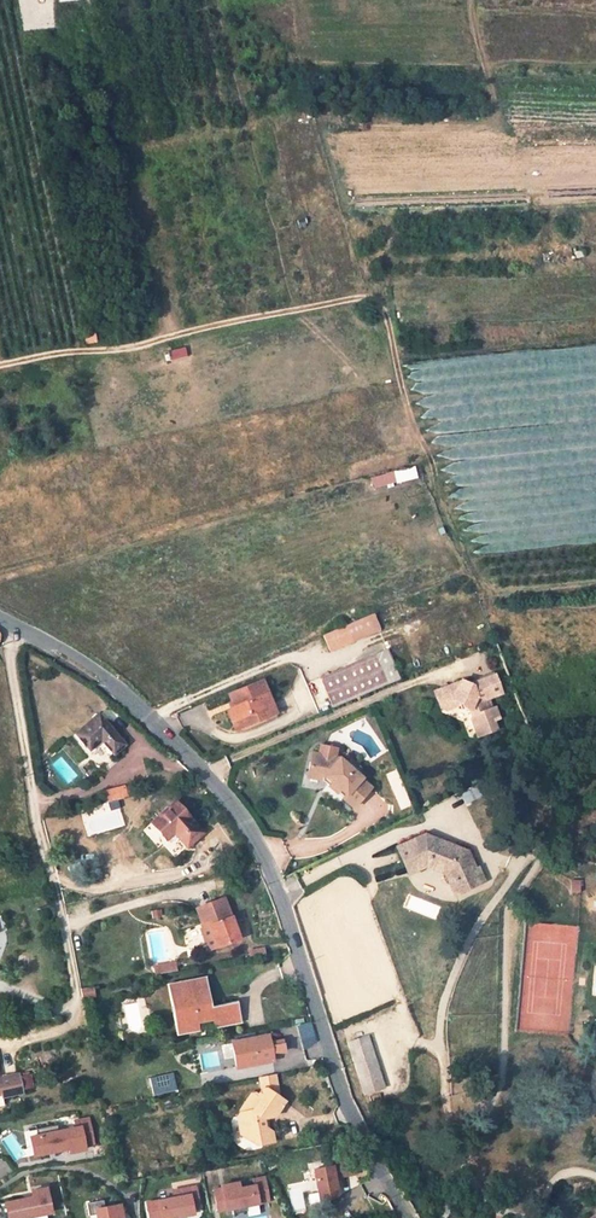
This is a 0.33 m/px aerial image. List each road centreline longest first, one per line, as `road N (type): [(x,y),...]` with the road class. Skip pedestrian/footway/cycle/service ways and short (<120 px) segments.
road 1 (tertiary): [(411,1217),(346,1104),(283,904),(249,826),(110,683),(17,626)]
road 2 (track): [(0,365),(374,300),(387,312),(422,442)]
road 3 (residential): [(17,626),(10,648),(32,806),(77,1016)]

